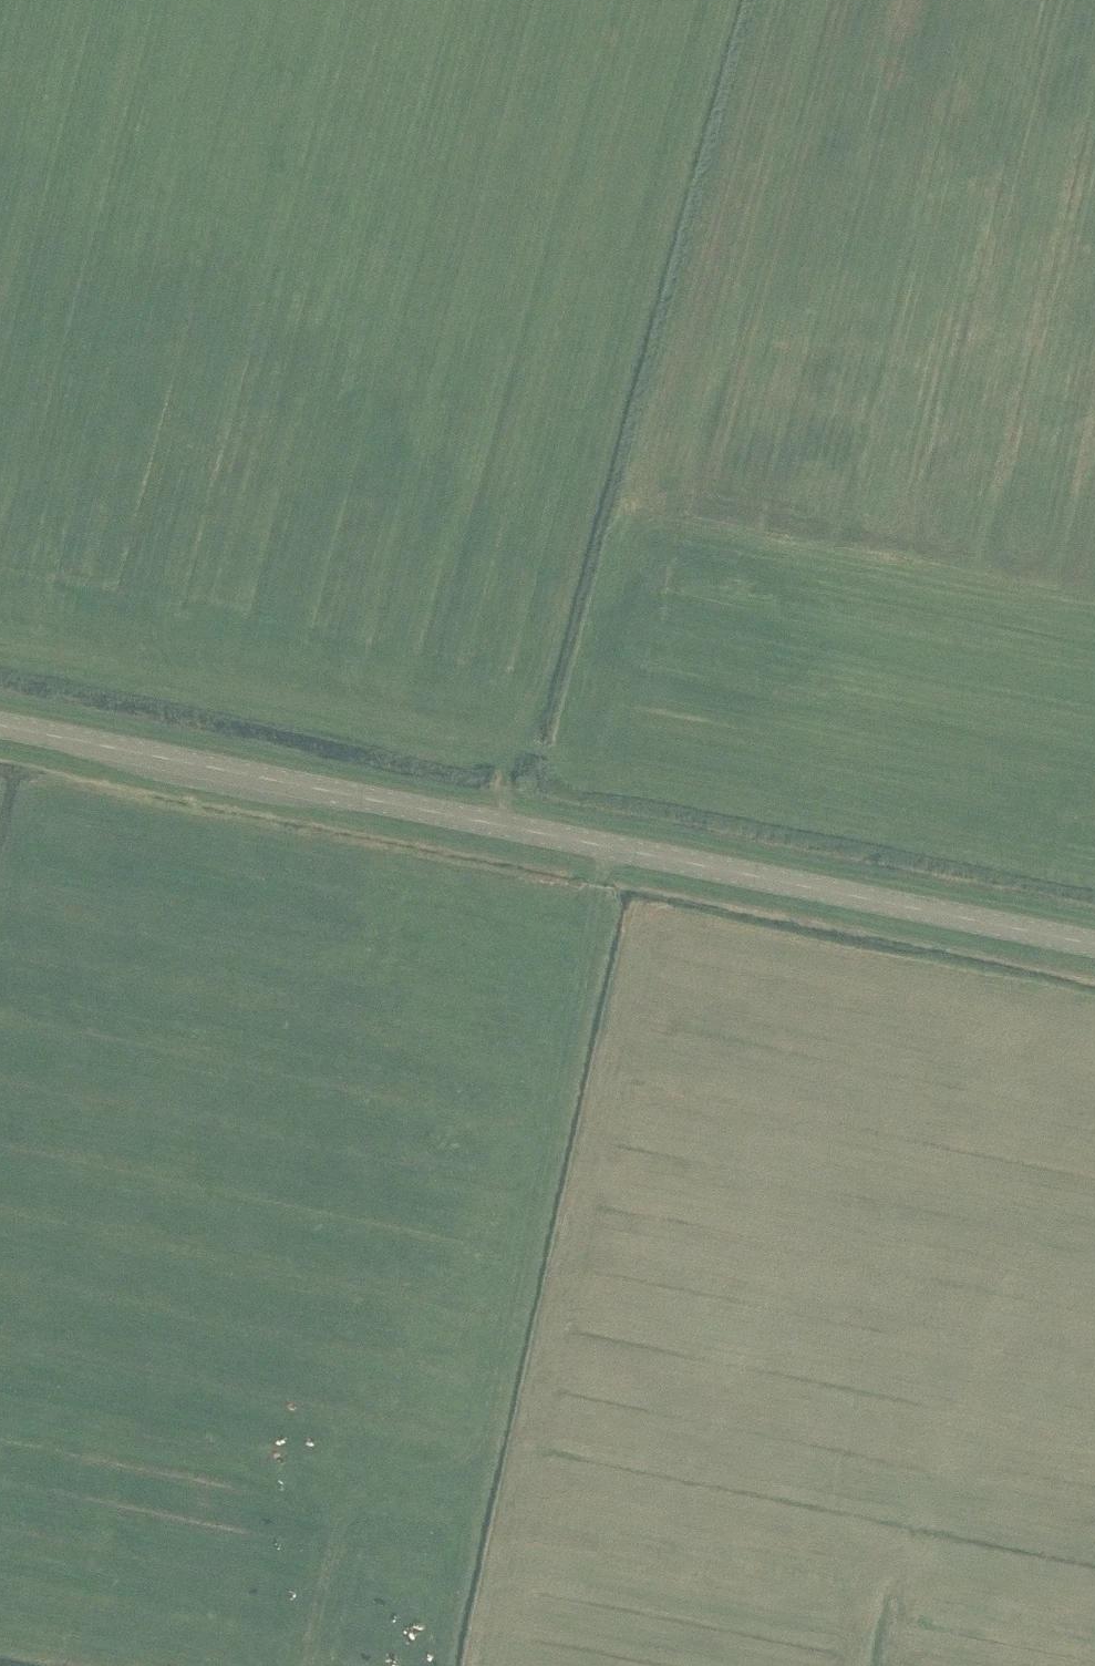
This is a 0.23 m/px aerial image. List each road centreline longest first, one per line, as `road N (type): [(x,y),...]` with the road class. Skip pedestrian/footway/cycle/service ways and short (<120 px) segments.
road 1 (secondary): [(0,724),(1094,943)]

